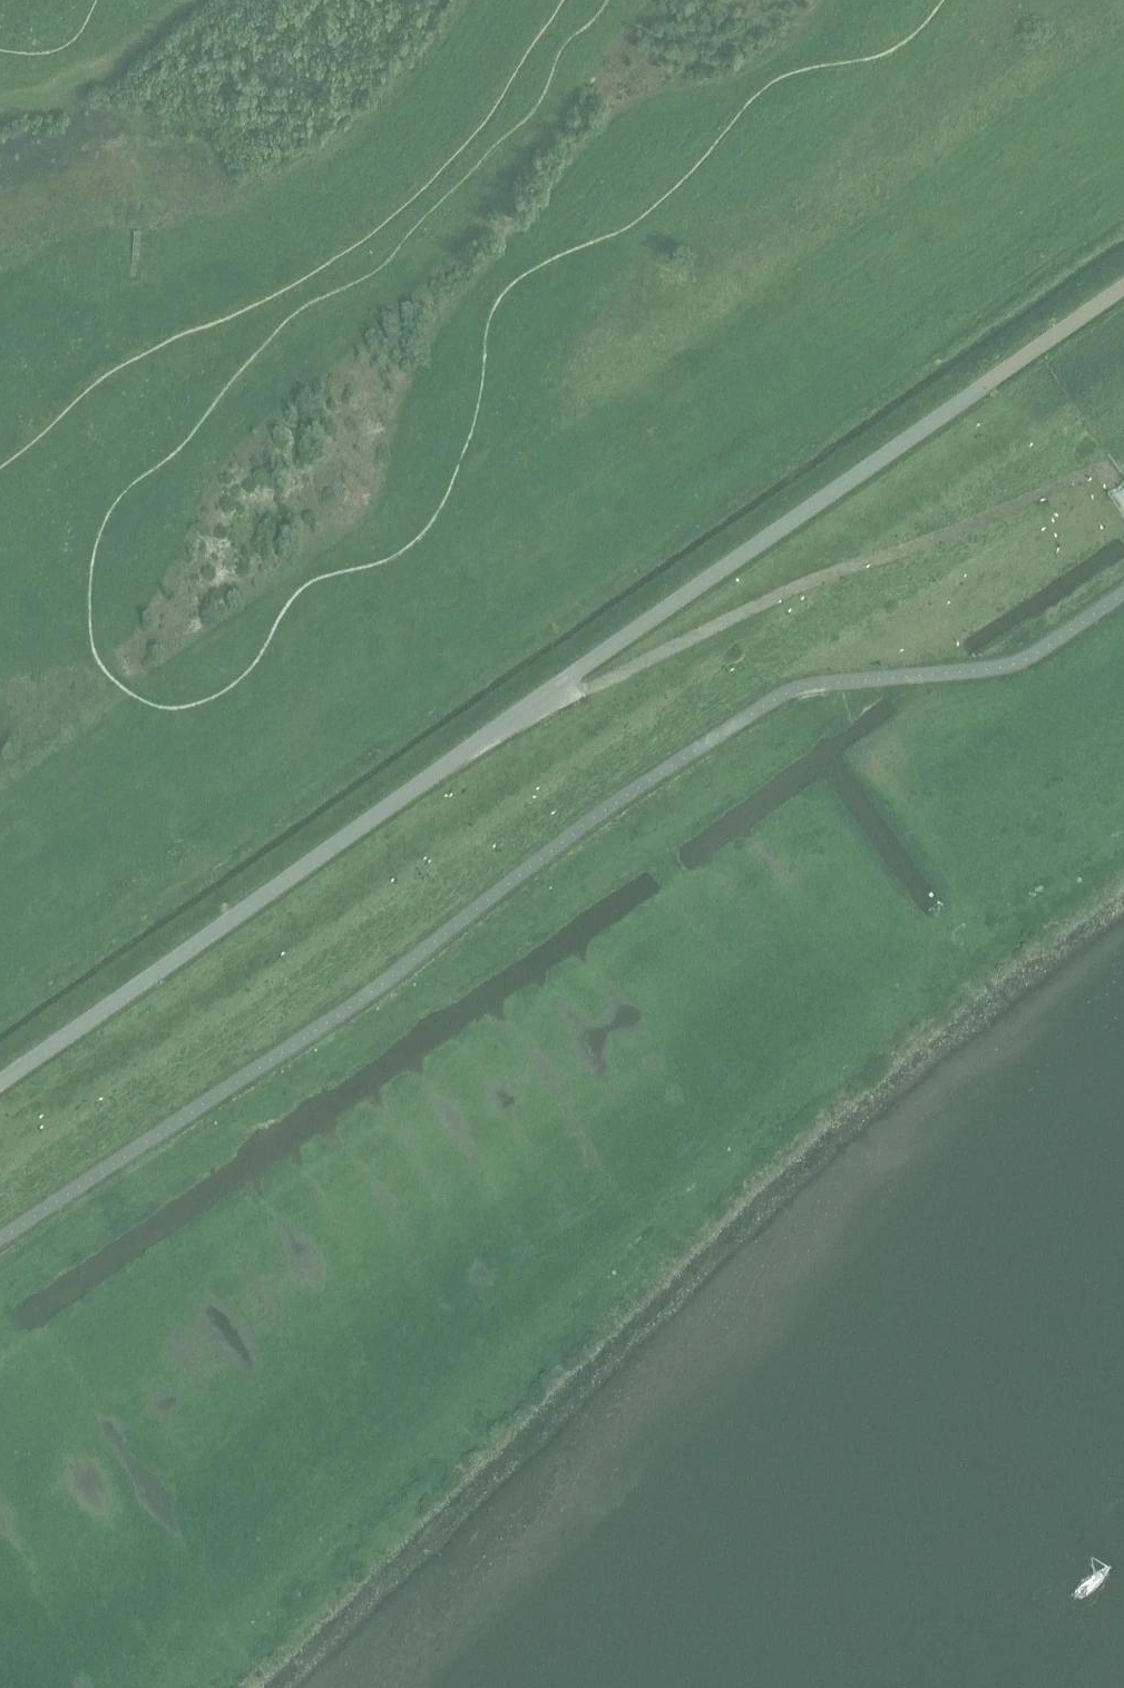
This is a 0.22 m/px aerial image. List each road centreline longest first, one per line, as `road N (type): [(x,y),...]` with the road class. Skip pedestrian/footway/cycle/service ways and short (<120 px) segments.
road 1 (unclassified): [(0,1085),(1123,286)]
road 2 (track): [(1123,505),(1100,472),(962,521),(591,689),(557,696)]

